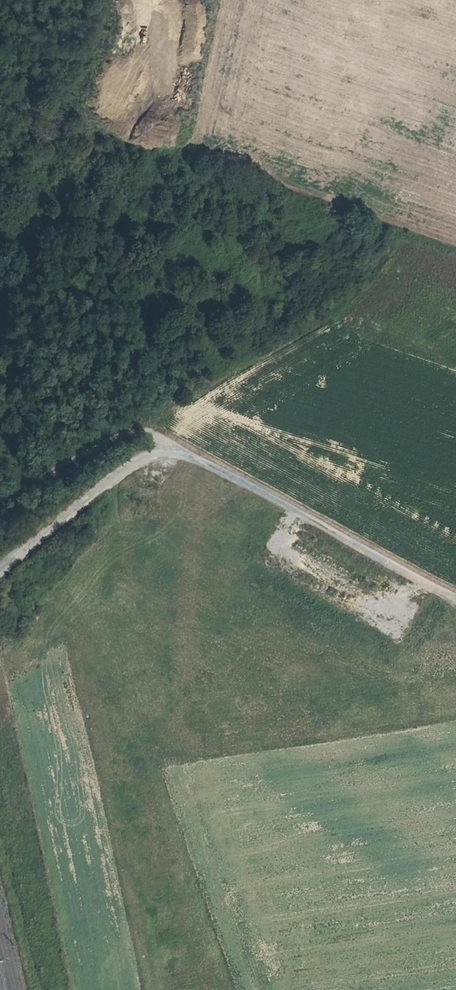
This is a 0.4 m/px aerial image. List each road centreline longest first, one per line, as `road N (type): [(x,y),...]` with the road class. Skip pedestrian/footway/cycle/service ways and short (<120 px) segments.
road 1 (unclassified): [(0,572),(108,483),(165,452),(235,476),(455,601)]
road 2 (track): [(165,452),(156,438),(135,432),(0,498)]

